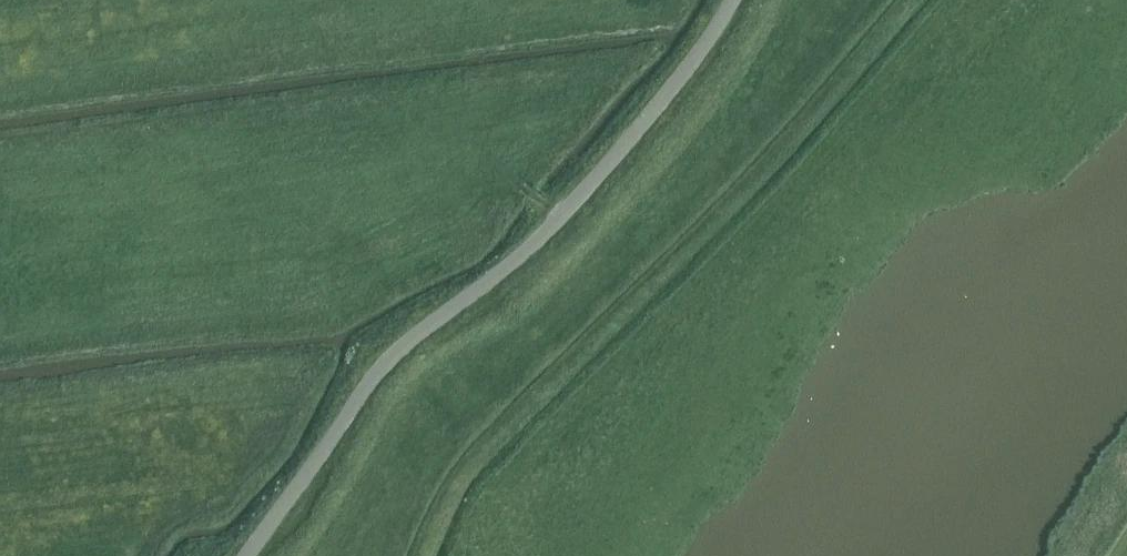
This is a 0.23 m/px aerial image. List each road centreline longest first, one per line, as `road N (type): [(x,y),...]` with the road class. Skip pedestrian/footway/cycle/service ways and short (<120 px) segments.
road 1 (unclassified): [(246,555),(377,372),(569,208),(671,89),(733,0)]

